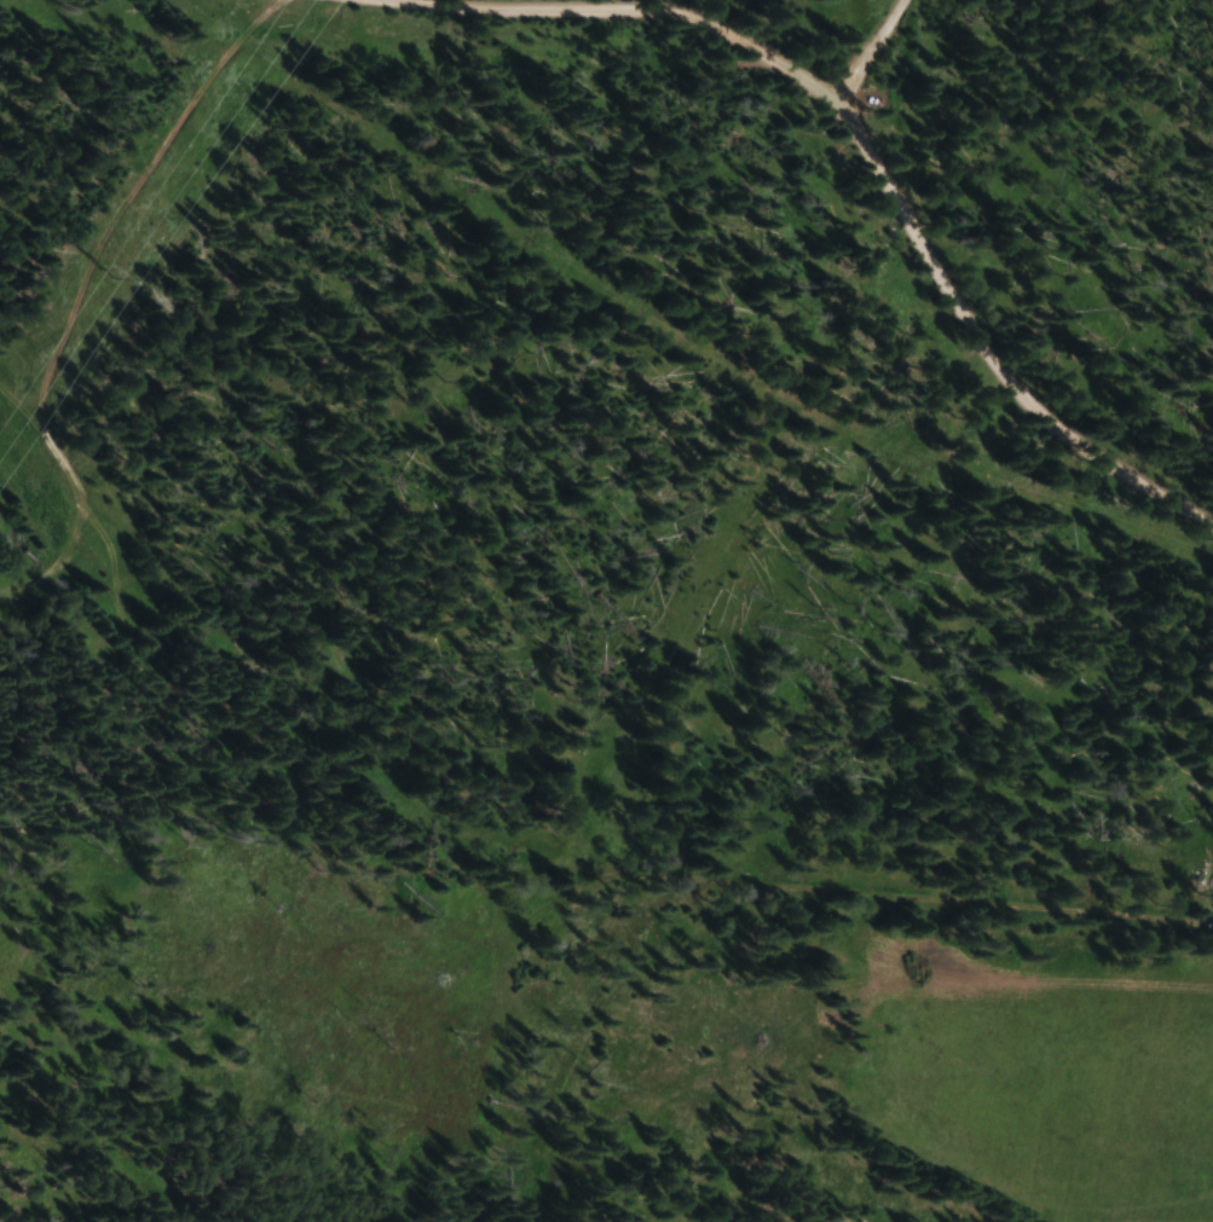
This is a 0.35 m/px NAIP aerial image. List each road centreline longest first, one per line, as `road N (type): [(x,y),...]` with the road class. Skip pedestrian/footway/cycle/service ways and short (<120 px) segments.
road 1 (residential): [(1212,520),(1059,442),(990,363),(863,135),(818,87),(750,45),(561,13),(409,0)]

